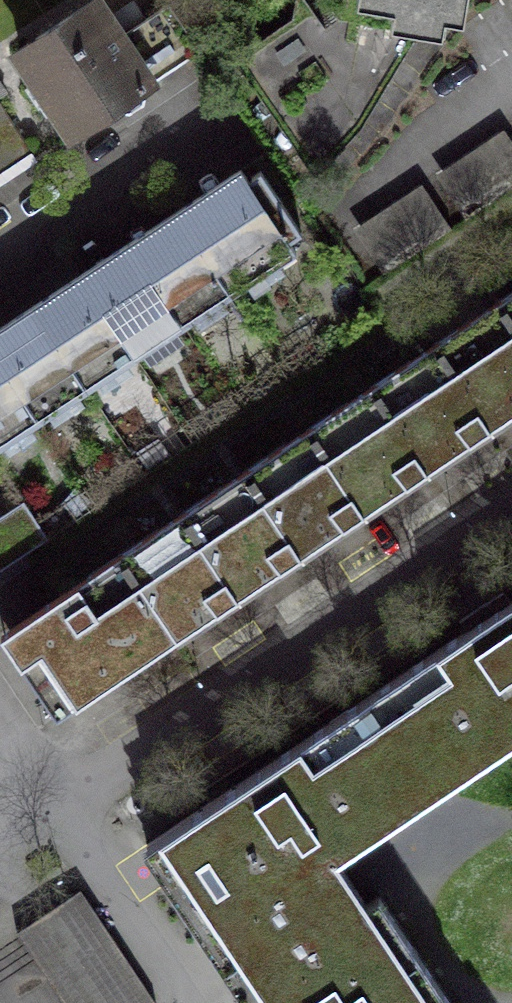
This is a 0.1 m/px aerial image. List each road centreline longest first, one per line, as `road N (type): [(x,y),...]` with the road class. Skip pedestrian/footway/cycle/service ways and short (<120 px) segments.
road 1 (residential): [(52,806),(511,501)]
road 2 (residential): [(239,122),(0,274)]
road 3 (residential): [(52,806),(183,1002)]

